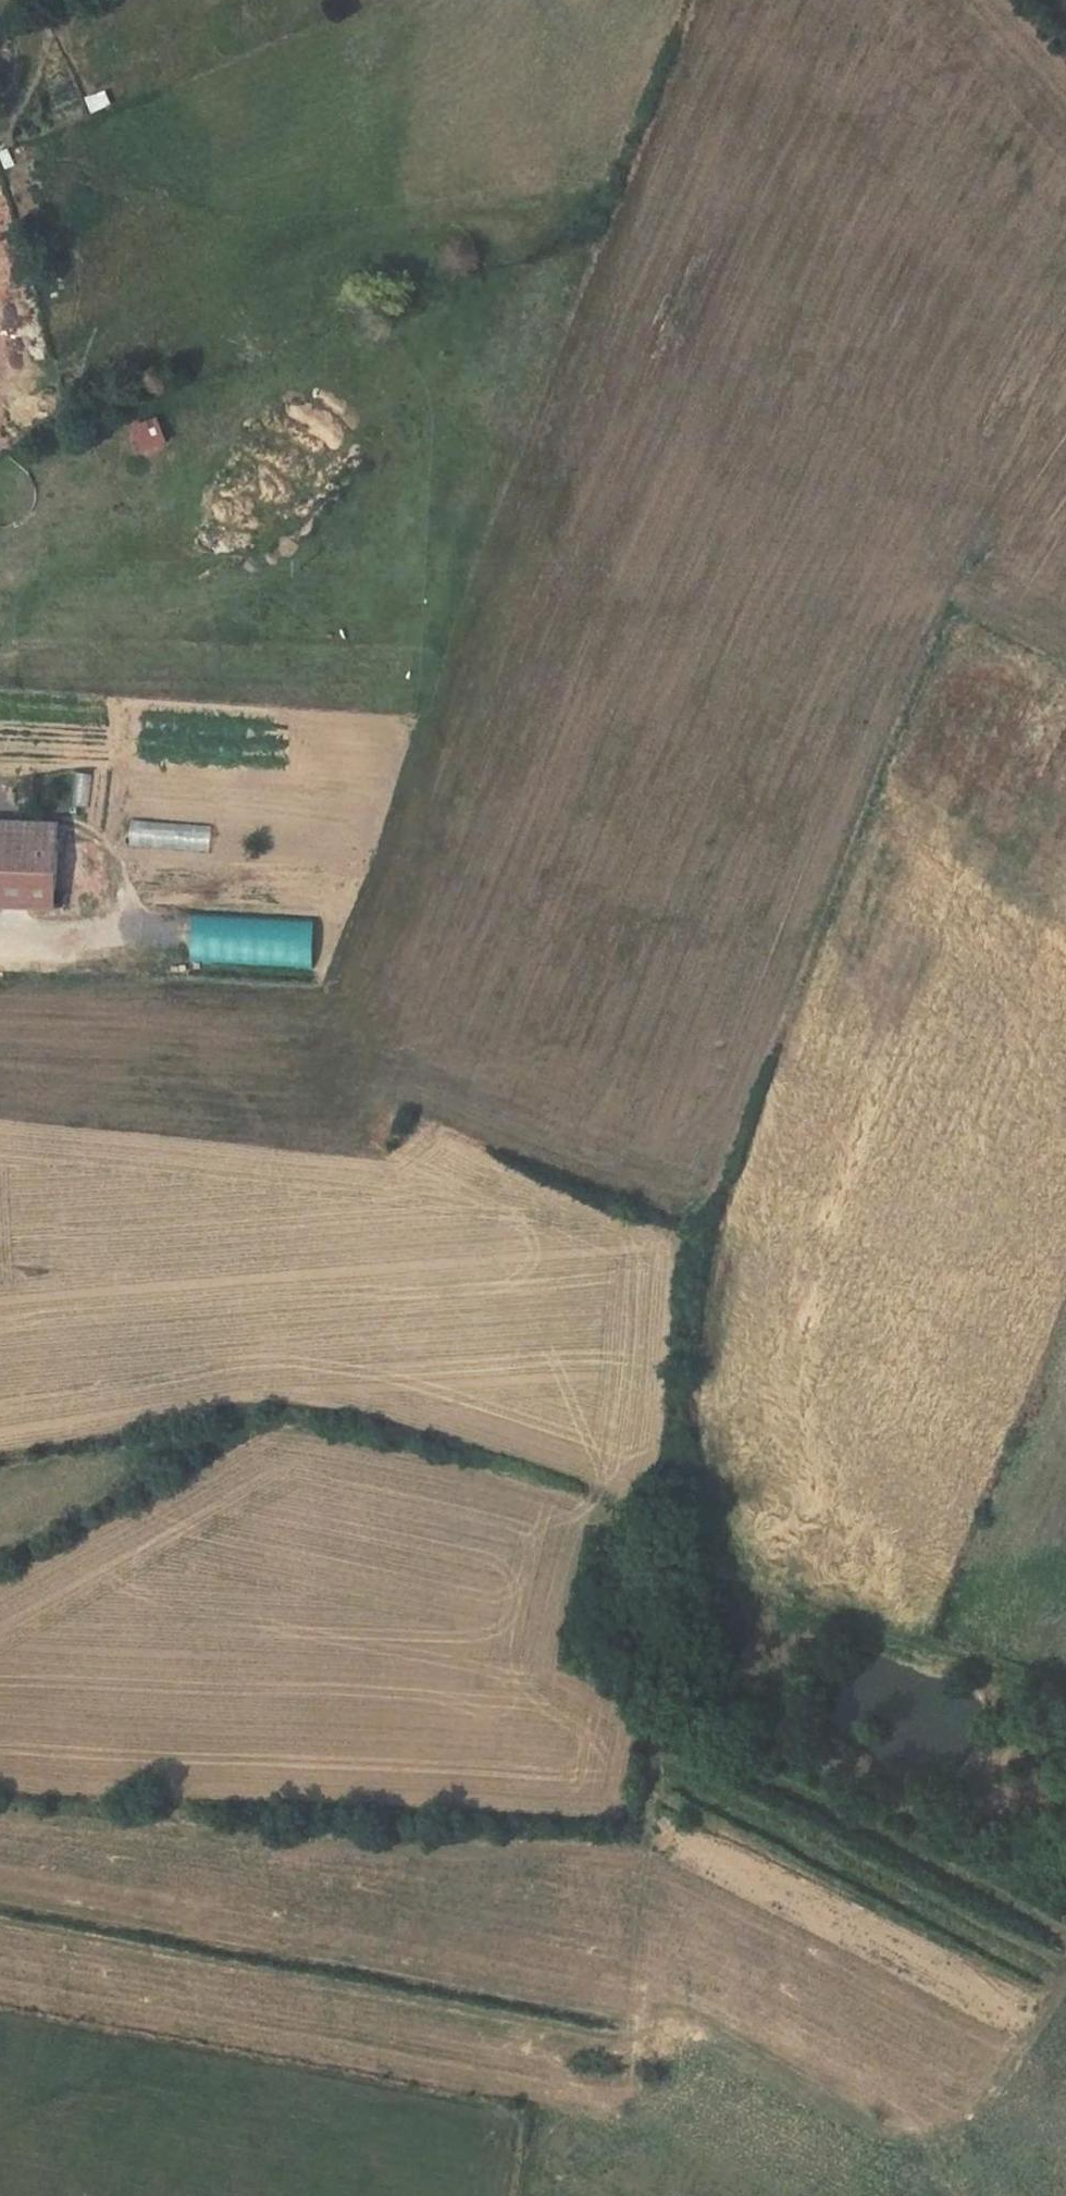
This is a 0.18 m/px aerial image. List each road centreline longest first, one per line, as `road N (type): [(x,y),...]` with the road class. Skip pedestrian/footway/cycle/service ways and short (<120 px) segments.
road 1 (track): [(1041,2195),(967,2140),(896,2135),(652,2003),(620,2033),(602,2037),(0,1924)]
road 2 (track): [(1065,1987),(950,2134)]

